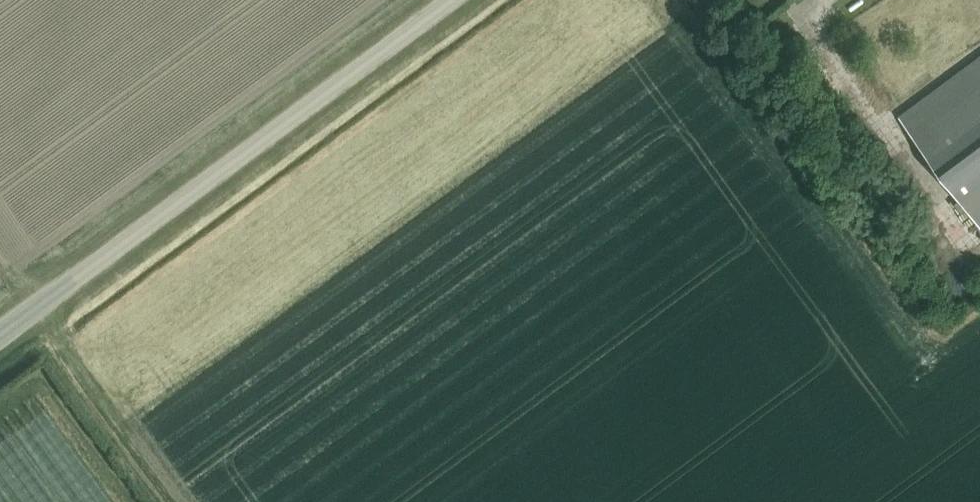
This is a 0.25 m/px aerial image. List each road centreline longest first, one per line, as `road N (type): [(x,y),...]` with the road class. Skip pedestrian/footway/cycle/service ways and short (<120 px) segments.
road 1 (unclassified): [(0,344),(468,0)]

